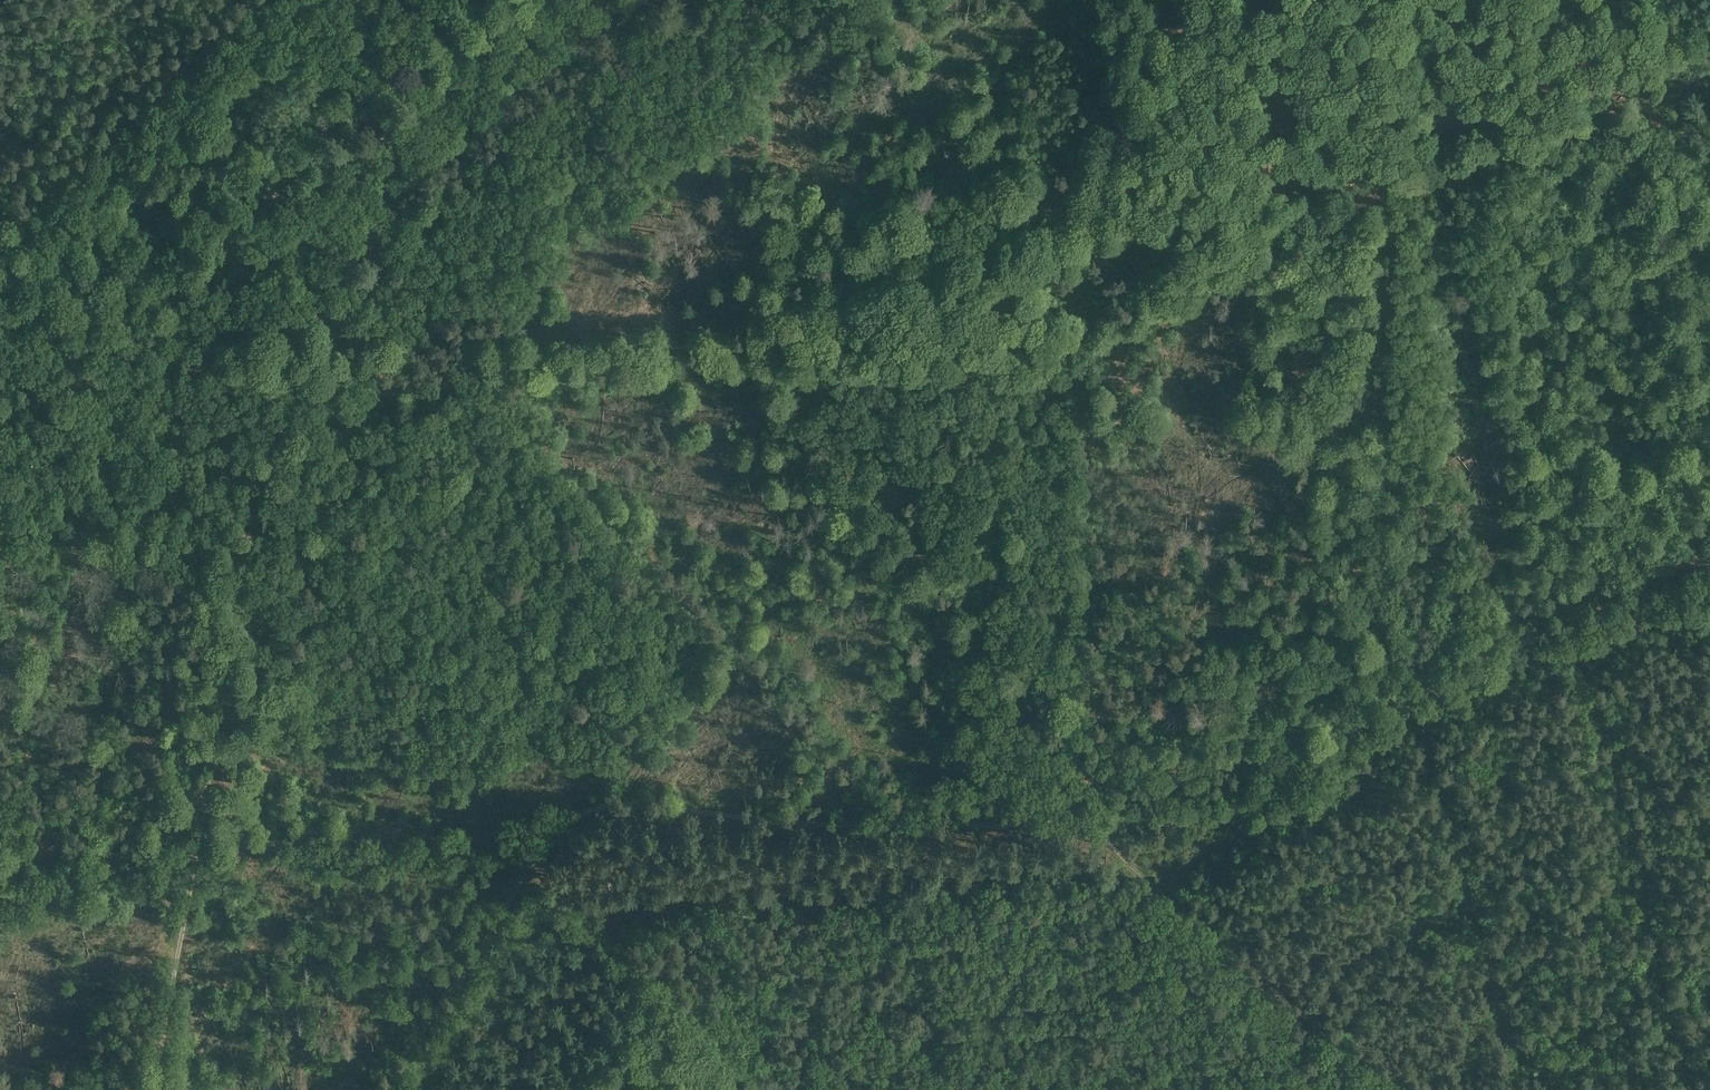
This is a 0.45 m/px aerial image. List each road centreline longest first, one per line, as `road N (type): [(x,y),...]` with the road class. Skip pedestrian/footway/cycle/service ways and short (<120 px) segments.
road 1 (track): [(376,1089),(560,826),(624,813),(887,823),(1224,817),(1482,660),(1709,575)]
road 2 (track): [(45,322),(363,344),(697,342),(1097,235)]
road 3 (track): [(45,322),(218,525),(231,551),(233,590),(145,1089)]
road 4 (track): [(1391,717),(1372,660),(1386,176),(1379,156)]
road 5 (track): [(525,872),(783,1089)]
road 6 (track): [(1141,0),(1122,30),(1108,88),(1097,235)]
road 7 (track): [(1323,171),(1492,0)]
road 8 (track): [(1097,235),(1323,171)]

